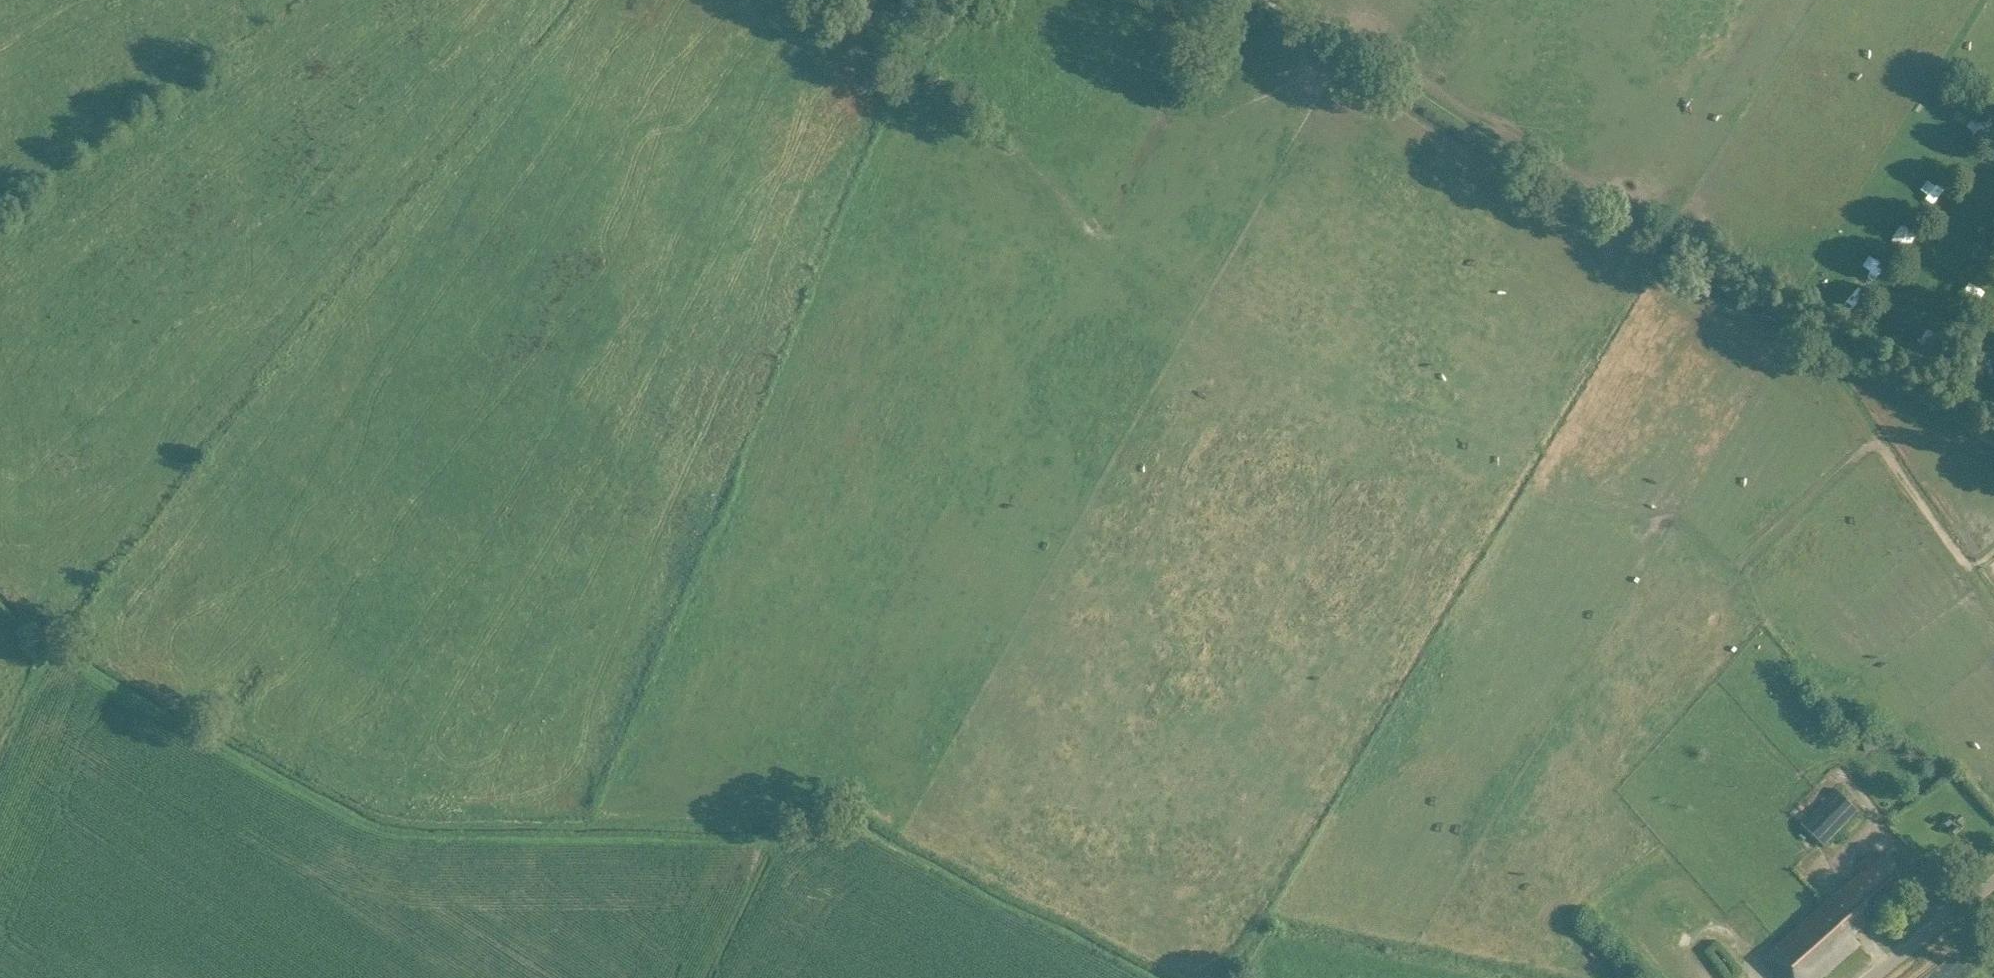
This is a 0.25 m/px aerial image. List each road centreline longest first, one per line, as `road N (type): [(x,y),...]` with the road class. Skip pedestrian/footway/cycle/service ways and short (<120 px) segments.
road 1 (unclassified): [(1872,977),(1993,882)]

